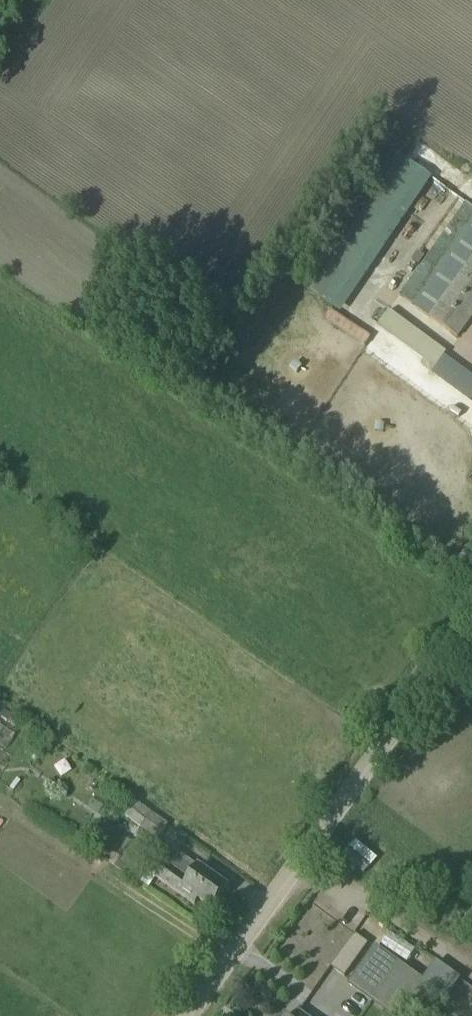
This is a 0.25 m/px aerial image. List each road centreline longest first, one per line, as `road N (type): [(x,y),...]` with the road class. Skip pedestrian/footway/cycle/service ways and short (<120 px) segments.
road 1 (unclassified): [(471,626),(188,1015)]

